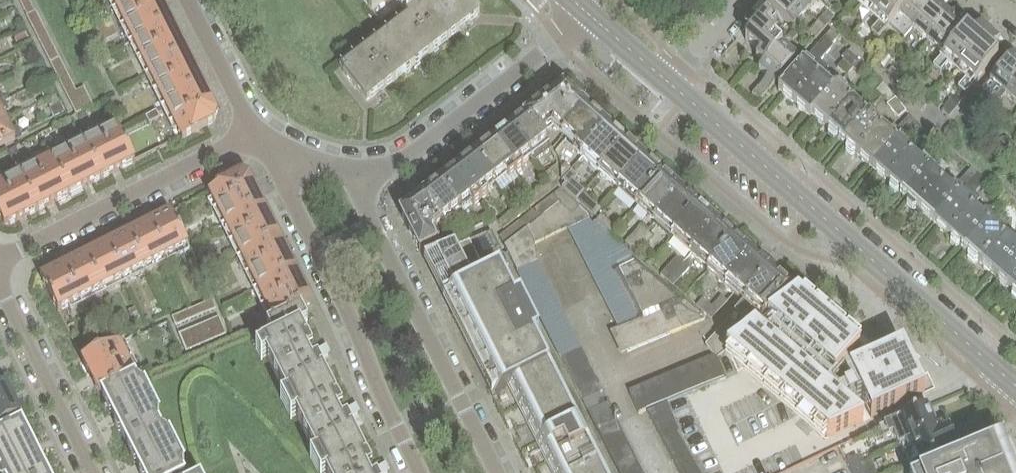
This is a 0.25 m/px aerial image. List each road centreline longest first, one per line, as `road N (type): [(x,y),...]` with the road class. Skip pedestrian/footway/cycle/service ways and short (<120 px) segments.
road 1 (secondary): [(665,83),(1015,385)]
road 2 (residential): [(253,136),(415,472)]
road 3 (residential): [(499,472),(357,172)]
road 4 (residential): [(357,172),(392,167),(586,12)]
road 5 (residential): [(0,260),(253,136)]
road 6 (residential): [(94,472),(0,286)]
road 7 (residential): [(187,0),(253,136)]

